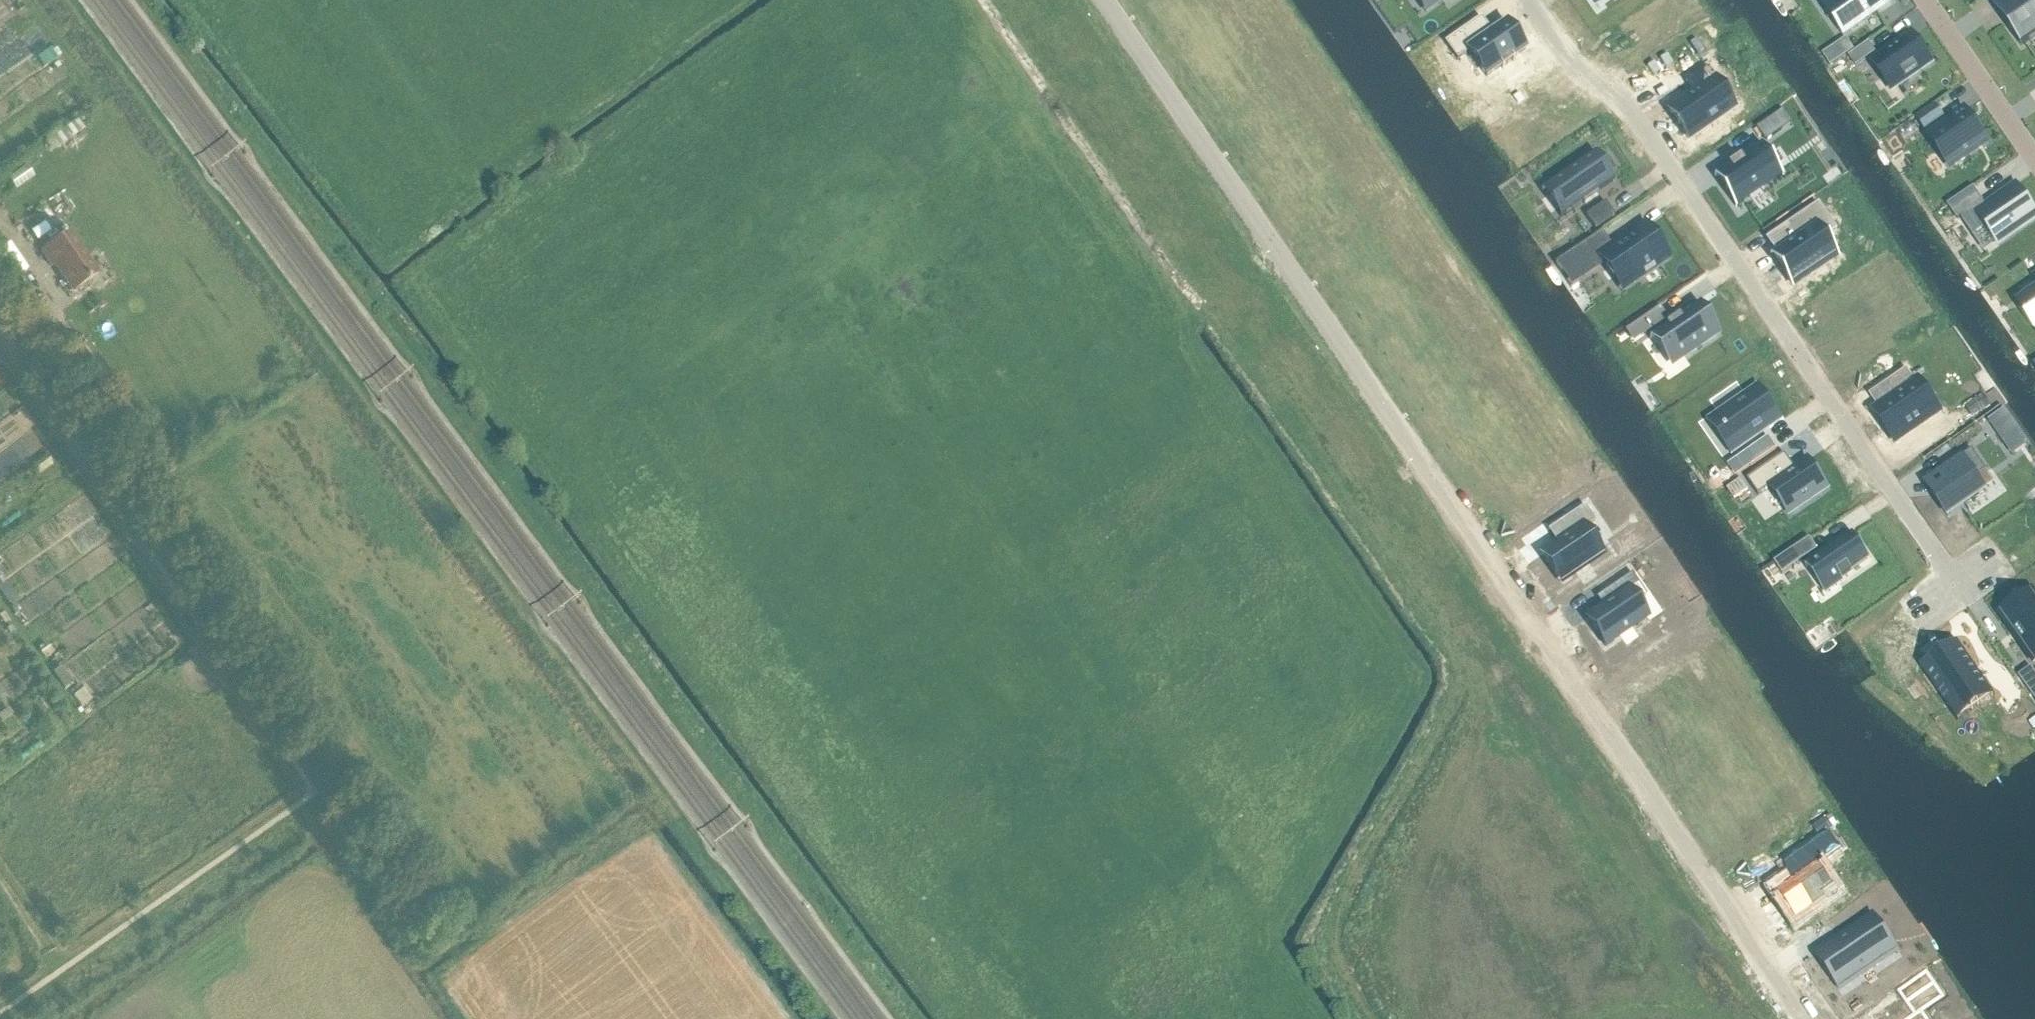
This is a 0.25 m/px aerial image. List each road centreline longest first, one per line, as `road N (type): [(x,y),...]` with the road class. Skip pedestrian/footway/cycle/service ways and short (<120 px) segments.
road 1 (residential): [(1103,0),(1804,1018)]
road 2 (residential): [(1523,0),(1574,68),(1627,111),(1958,587)]
road 3 (residential): [(1926,0),(2034,157)]
road 4 (residential): [(309,132),(217,0)]

